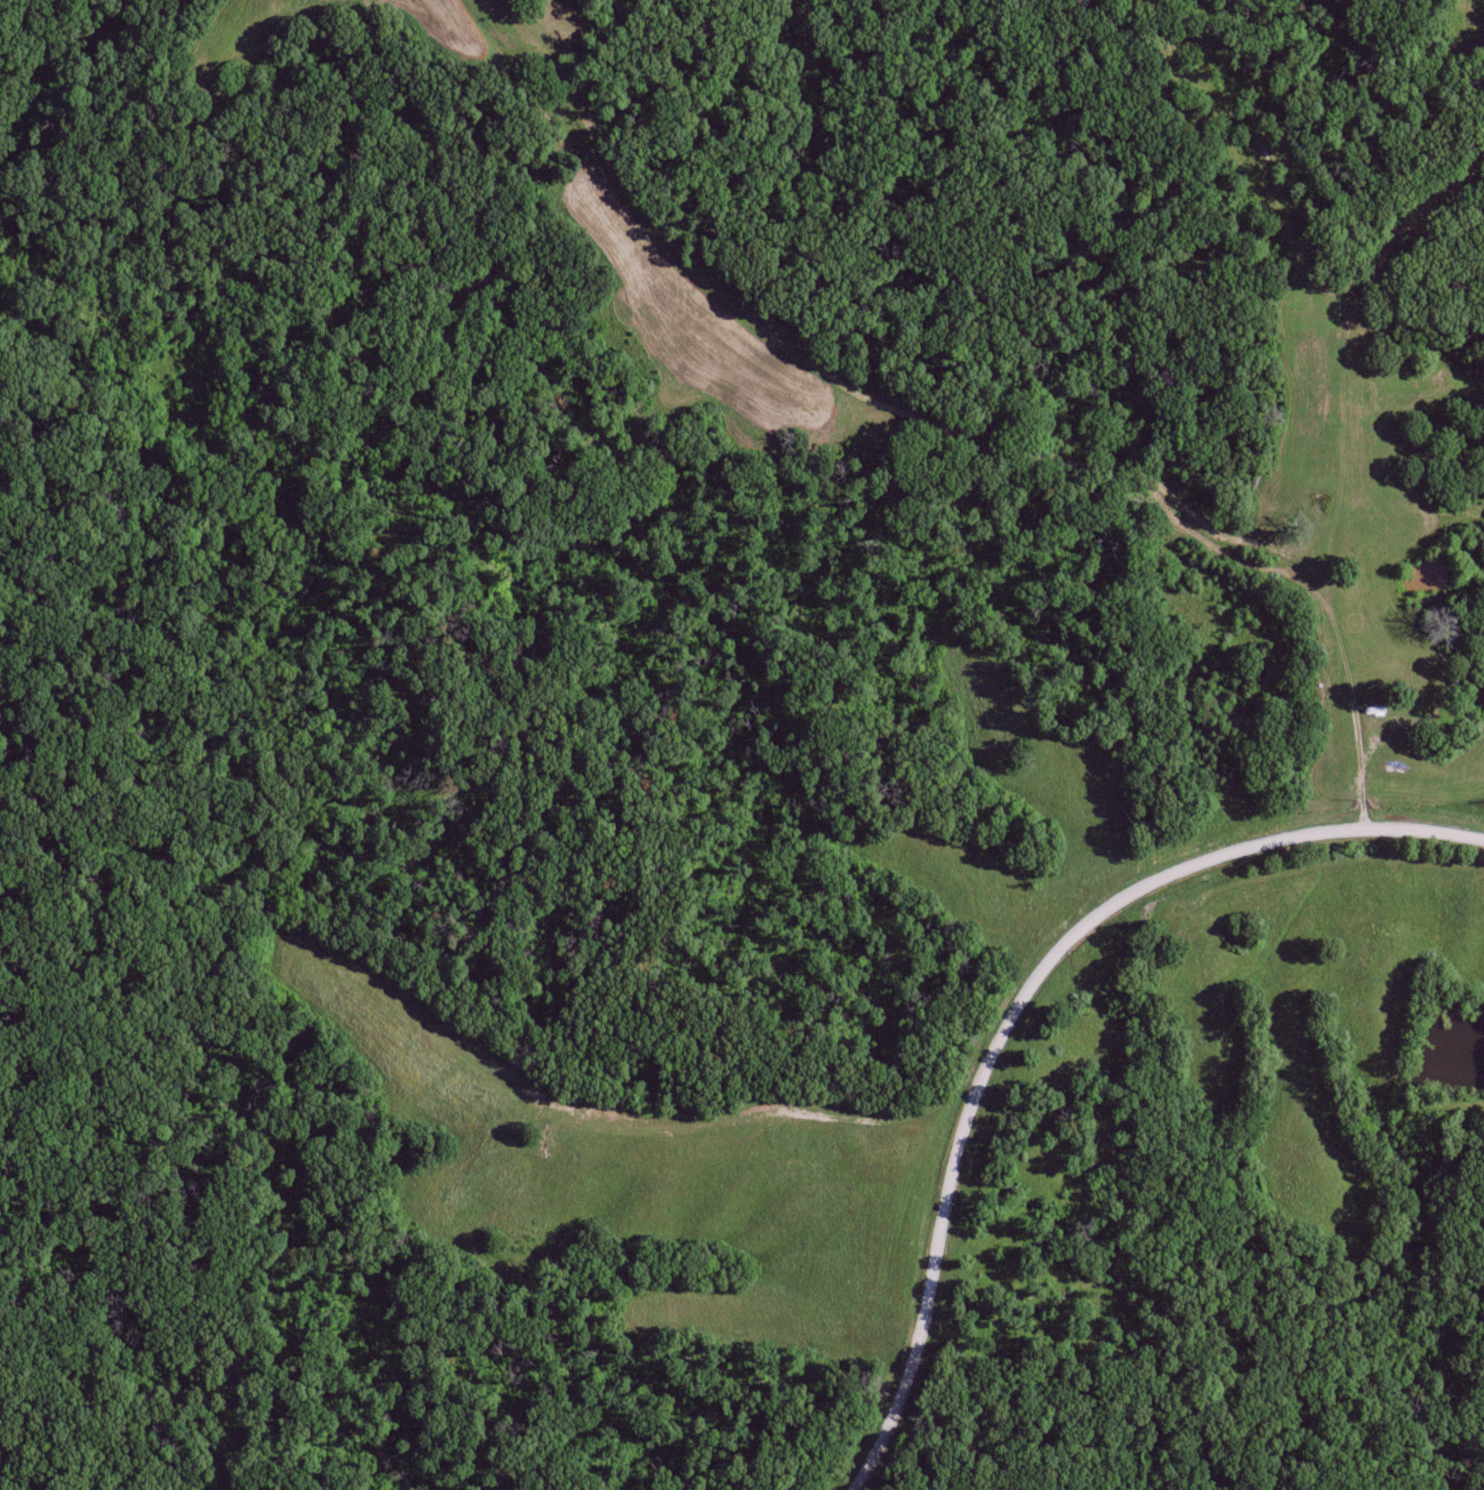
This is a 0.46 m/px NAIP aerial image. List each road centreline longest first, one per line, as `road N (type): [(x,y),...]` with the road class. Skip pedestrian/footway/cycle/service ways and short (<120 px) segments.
road 1 (residential): [(1483,843),(1362,828),(1189,863),(1085,920),(1024,979),(966,1097),(909,1377),(858,1489)]

